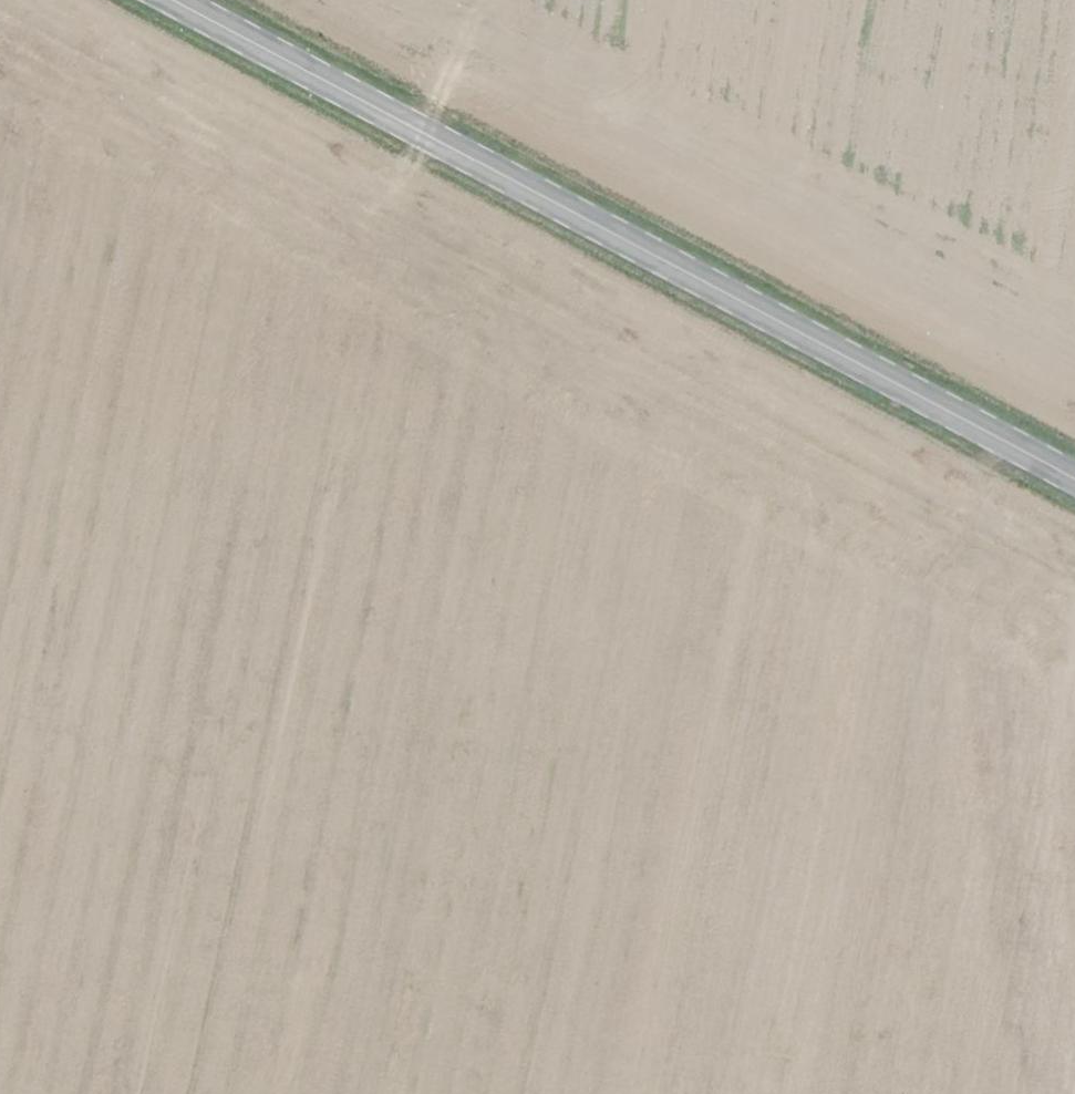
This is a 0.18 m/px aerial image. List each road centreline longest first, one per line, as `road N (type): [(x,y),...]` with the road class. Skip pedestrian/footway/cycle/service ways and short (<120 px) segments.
road 1 (tertiary): [(1074,483),(178,0)]

